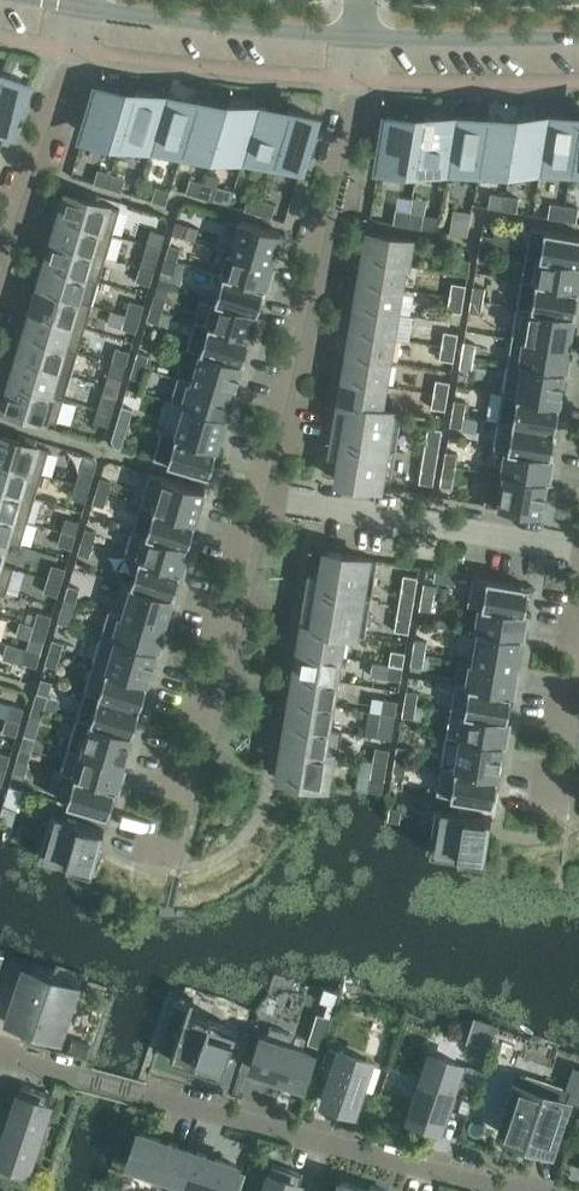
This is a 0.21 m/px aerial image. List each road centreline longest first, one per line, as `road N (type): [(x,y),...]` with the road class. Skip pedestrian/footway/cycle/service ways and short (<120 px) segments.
road 1 (residential): [(0,1058),(510,1190)]
road 2 (residential): [(260,492),(358,36)]
road 3 (residential): [(169,855),(260,492)]
road 4 (residential): [(578,543),(260,492)]
road 5 (tertiary): [(80,6),(358,36)]
road 6 (residential): [(0,260),(80,6)]
road 7 (tertiary): [(358,36),(578,33)]
road 8 (residential): [(560,803),(578,681)]

